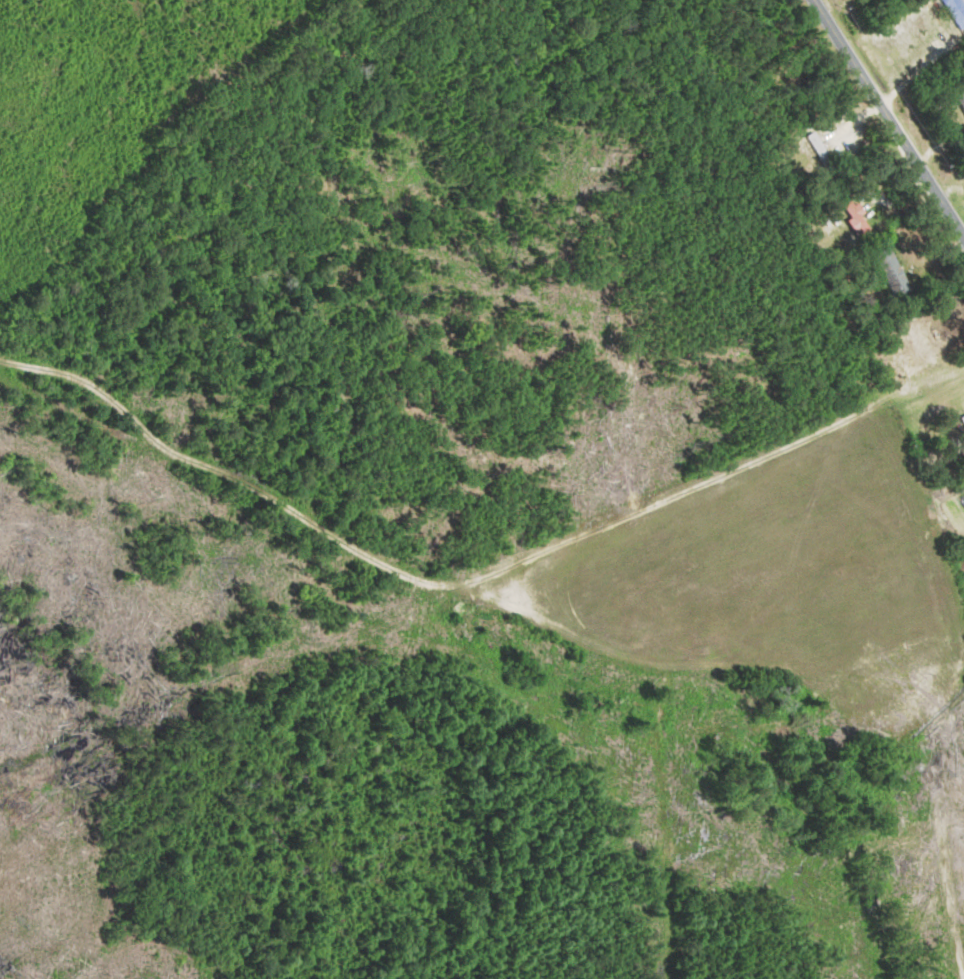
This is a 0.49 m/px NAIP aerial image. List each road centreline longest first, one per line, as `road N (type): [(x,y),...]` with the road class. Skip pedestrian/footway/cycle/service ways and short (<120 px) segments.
road 1 (residential): [(963,236),(814,0)]

